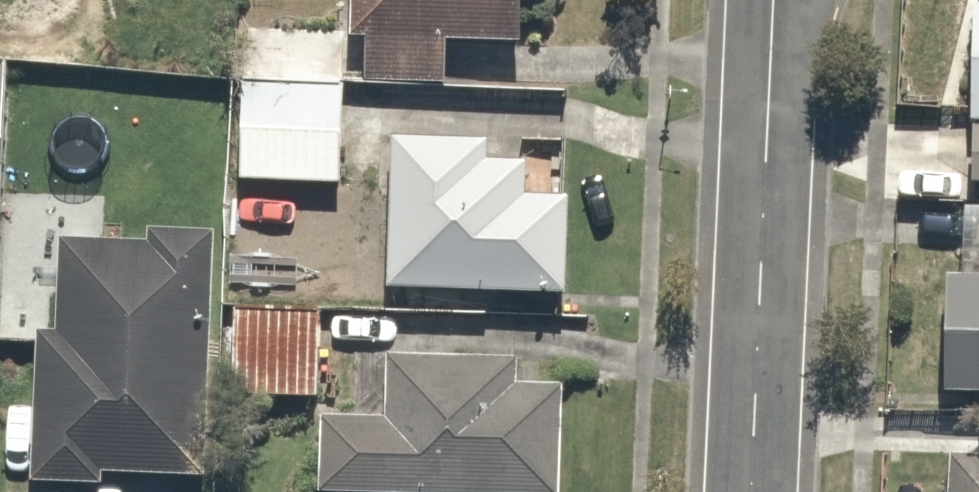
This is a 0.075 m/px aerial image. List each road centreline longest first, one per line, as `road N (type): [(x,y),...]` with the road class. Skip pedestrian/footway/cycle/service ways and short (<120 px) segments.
road 1 (residential): [(775,0),(754,491)]

